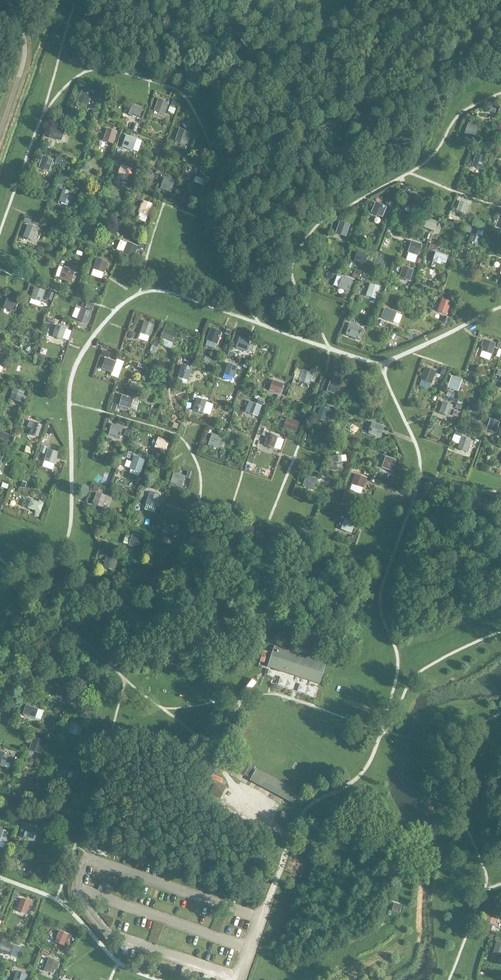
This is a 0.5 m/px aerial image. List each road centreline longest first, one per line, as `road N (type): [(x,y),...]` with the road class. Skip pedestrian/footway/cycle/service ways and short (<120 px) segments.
road 1 (unclassified): [(241,979),(286,850),(225,772)]

